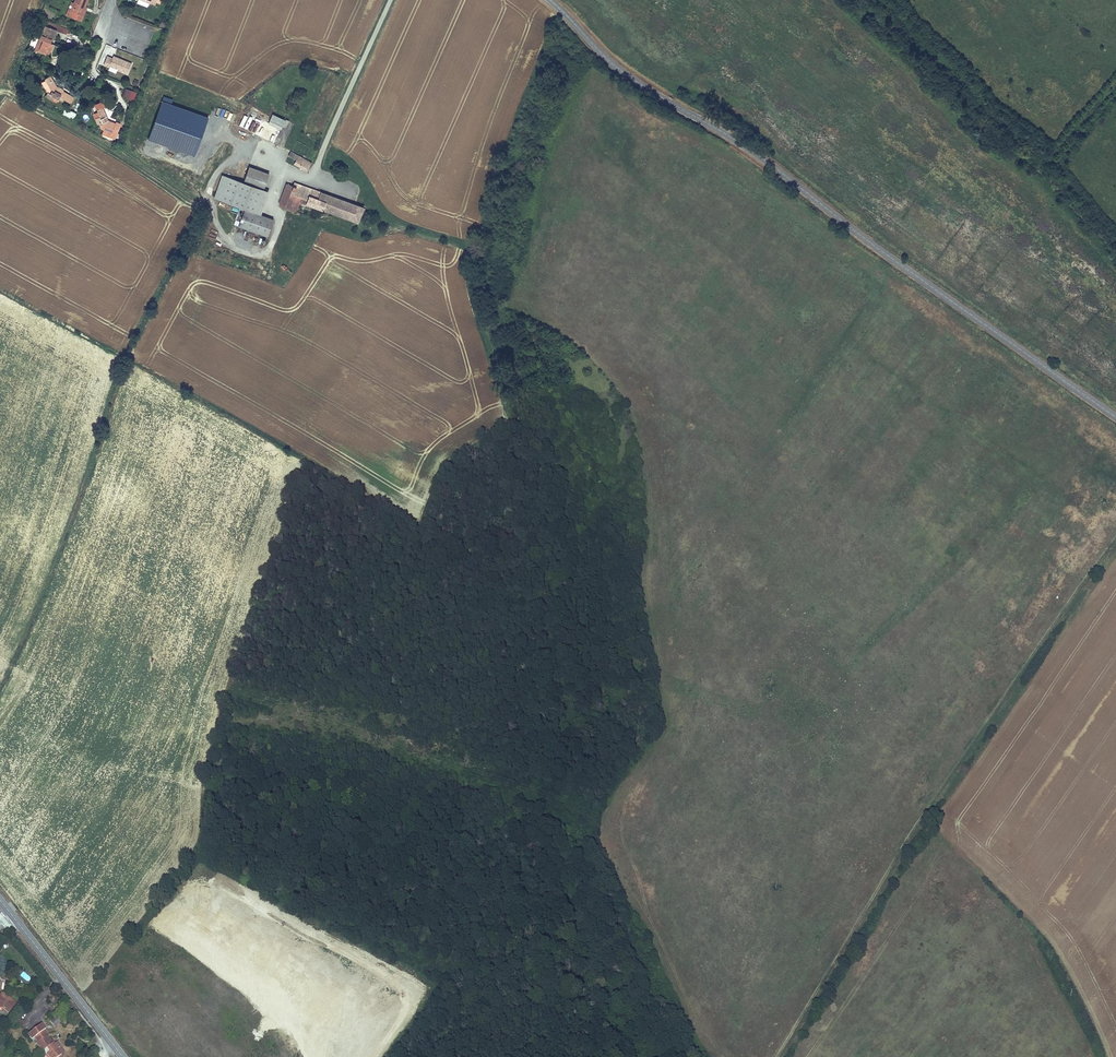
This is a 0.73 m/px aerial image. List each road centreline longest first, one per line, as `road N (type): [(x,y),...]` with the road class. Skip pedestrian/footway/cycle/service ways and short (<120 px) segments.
road 1 (tertiary): [(550,0),(620,71),(750,149),(1115,417)]
road 2 (track): [(1115,542),(826,975),(785,1056)]
road 3 (tertiary): [(122,1056),(11,915)]

